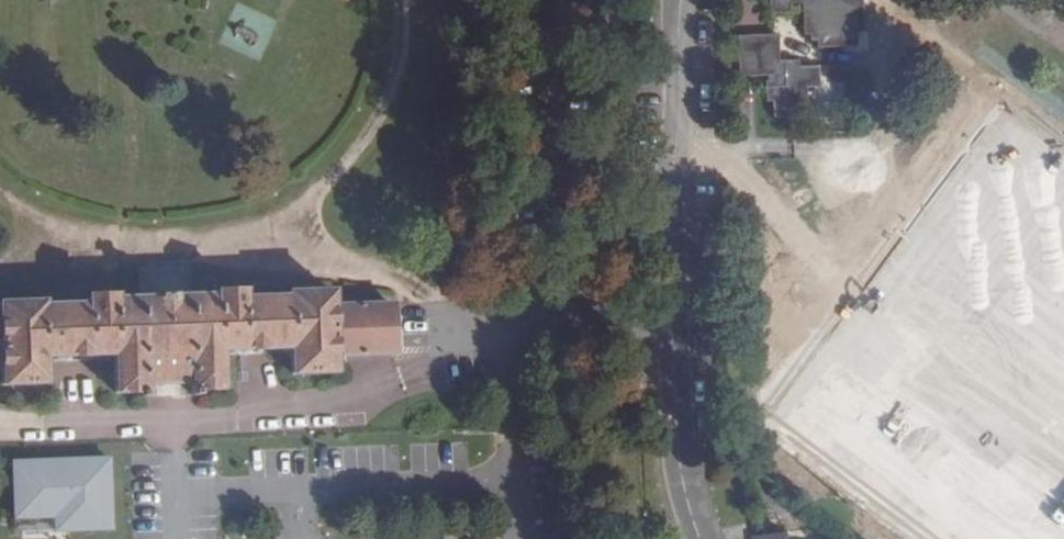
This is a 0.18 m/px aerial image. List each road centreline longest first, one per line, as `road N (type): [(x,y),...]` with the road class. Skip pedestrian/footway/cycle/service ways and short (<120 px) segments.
road 1 (track): [(49,236),(138,250),(220,247),(300,223),(352,163),(388,103),(408,46),(402,0)]
road 2 (residential): [(700,538),(679,465),(671,311),(680,32)]

